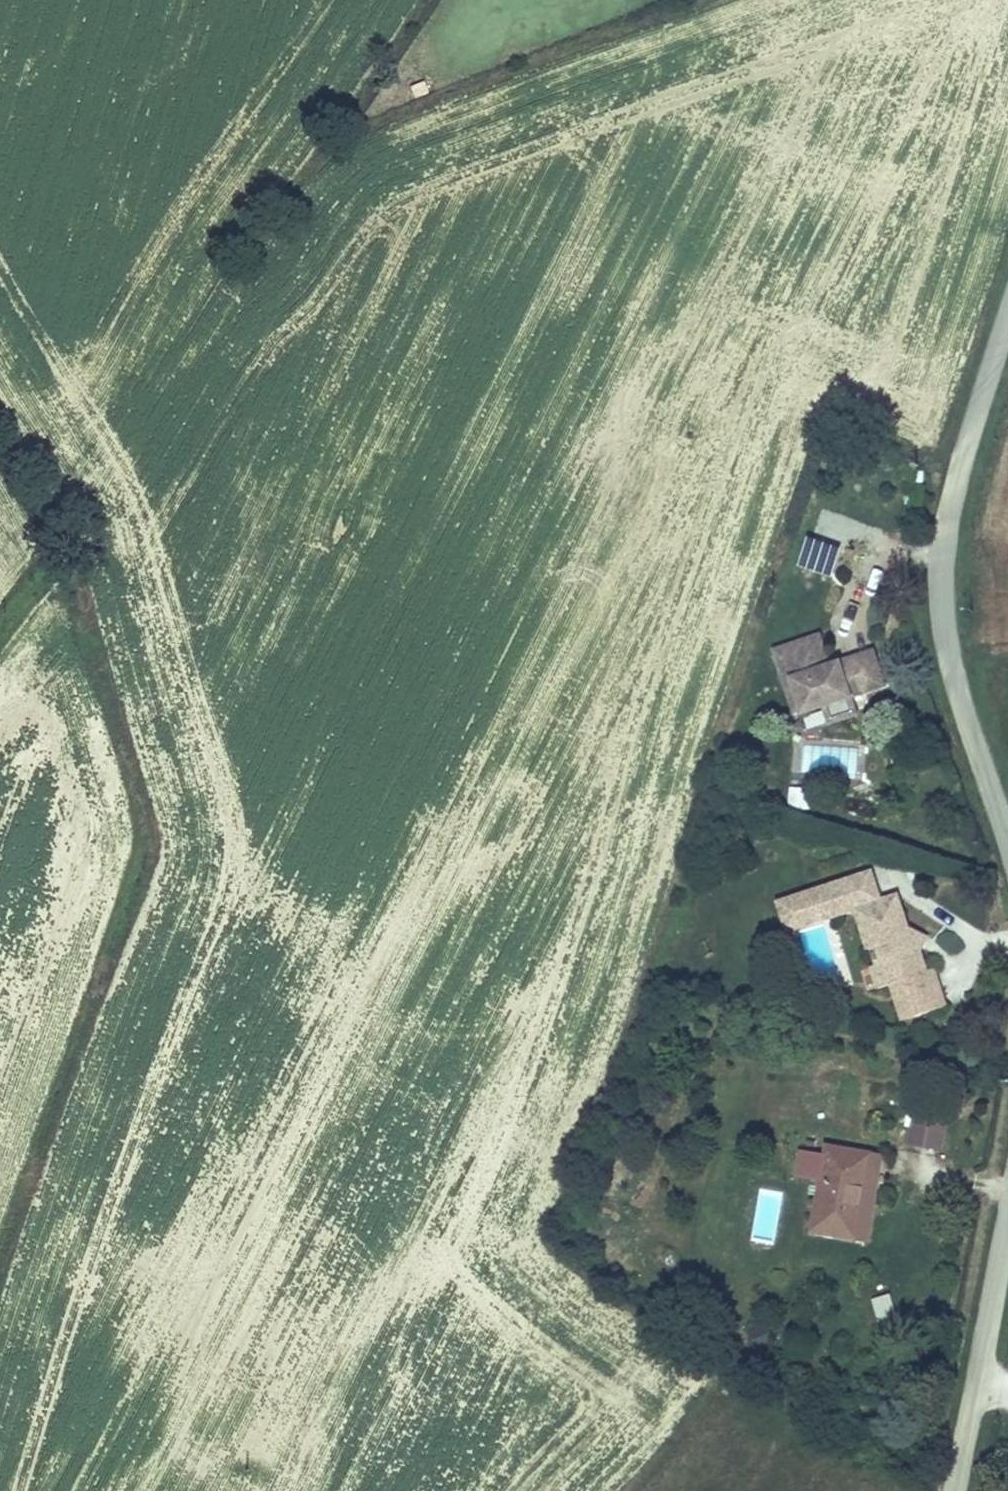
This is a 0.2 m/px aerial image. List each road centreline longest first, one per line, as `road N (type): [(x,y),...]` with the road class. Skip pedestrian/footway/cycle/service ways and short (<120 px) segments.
road 1 (tertiary): [(1007,319),(949,515),(942,566),(949,659),(1007,839)]
road 2 (tertiary): [(1007,1223),(957,1490)]

